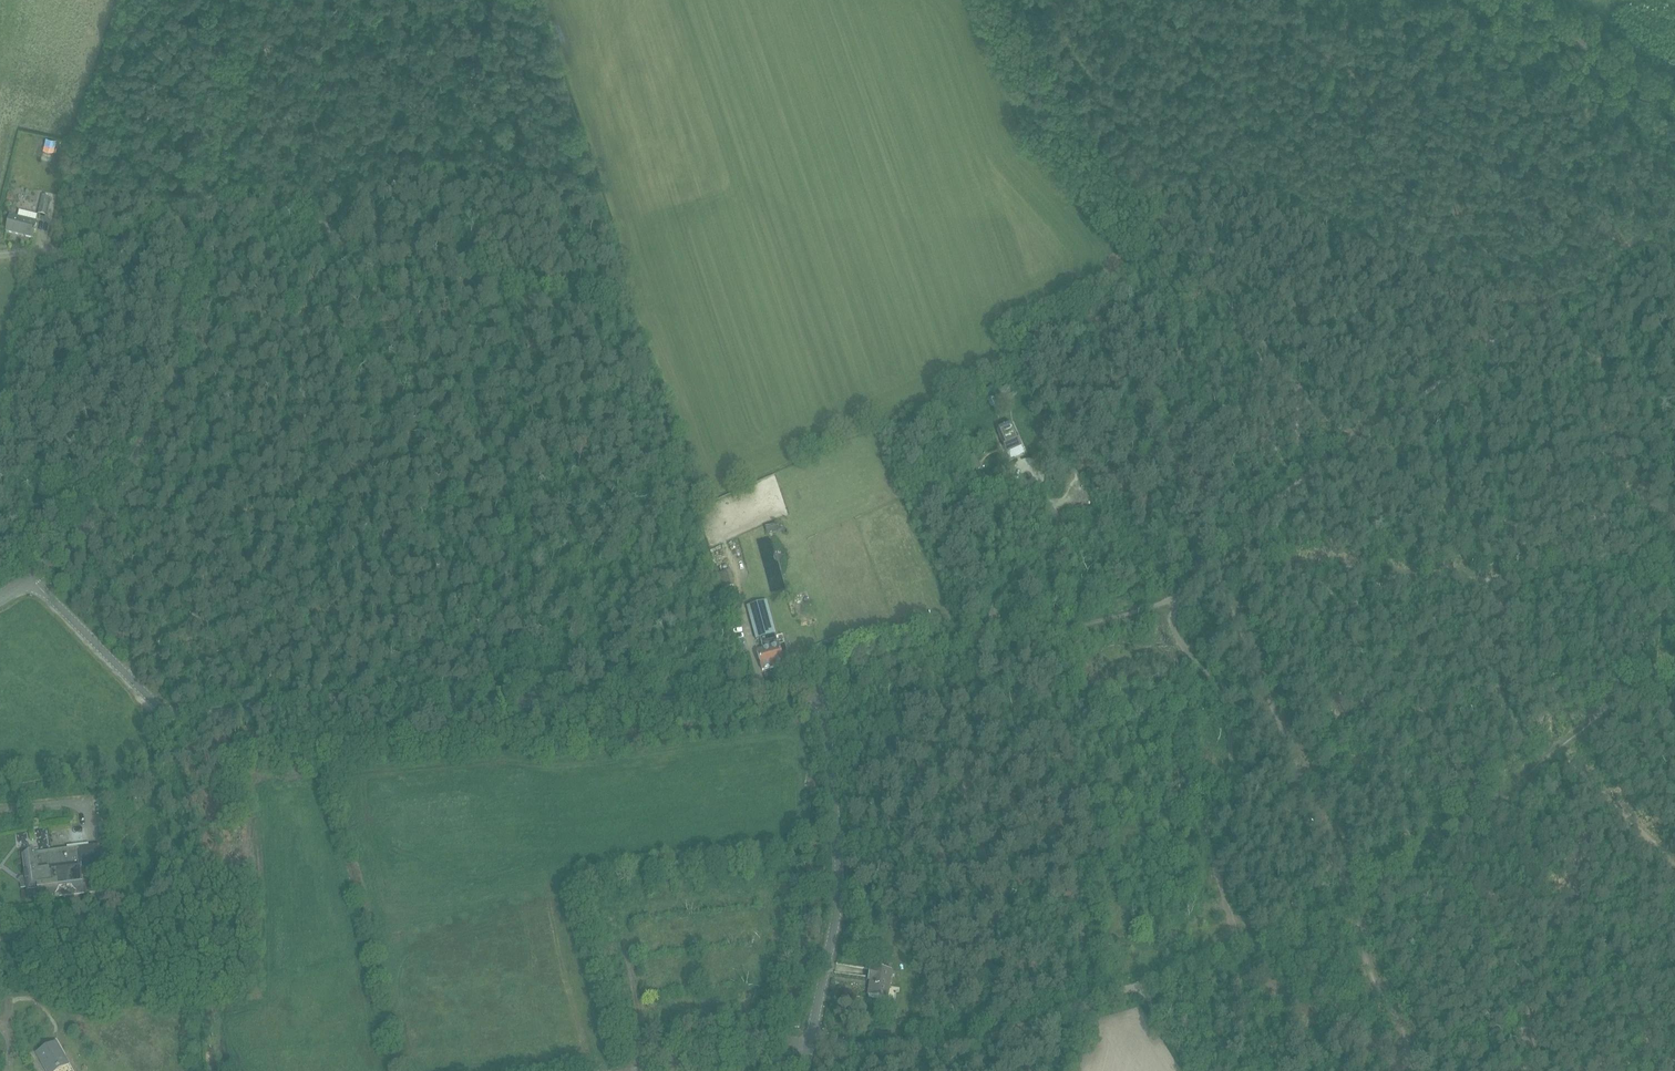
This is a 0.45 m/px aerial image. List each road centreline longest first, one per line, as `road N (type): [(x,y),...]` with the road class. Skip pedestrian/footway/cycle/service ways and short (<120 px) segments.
road 1 (tertiary): [(810,1043),(836,849),(832,728),(812,693),(357,696),(174,714),(146,701),(31,579)]
road 2 (tertiary): [(31,579),(119,479),(168,366),(216,0)]
road 3 (unclassified): [(810,1043),(932,1050),(969,1043),(1332,910),(1395,865)]
road 4 (track): [(1395,865),(1593,719)]

